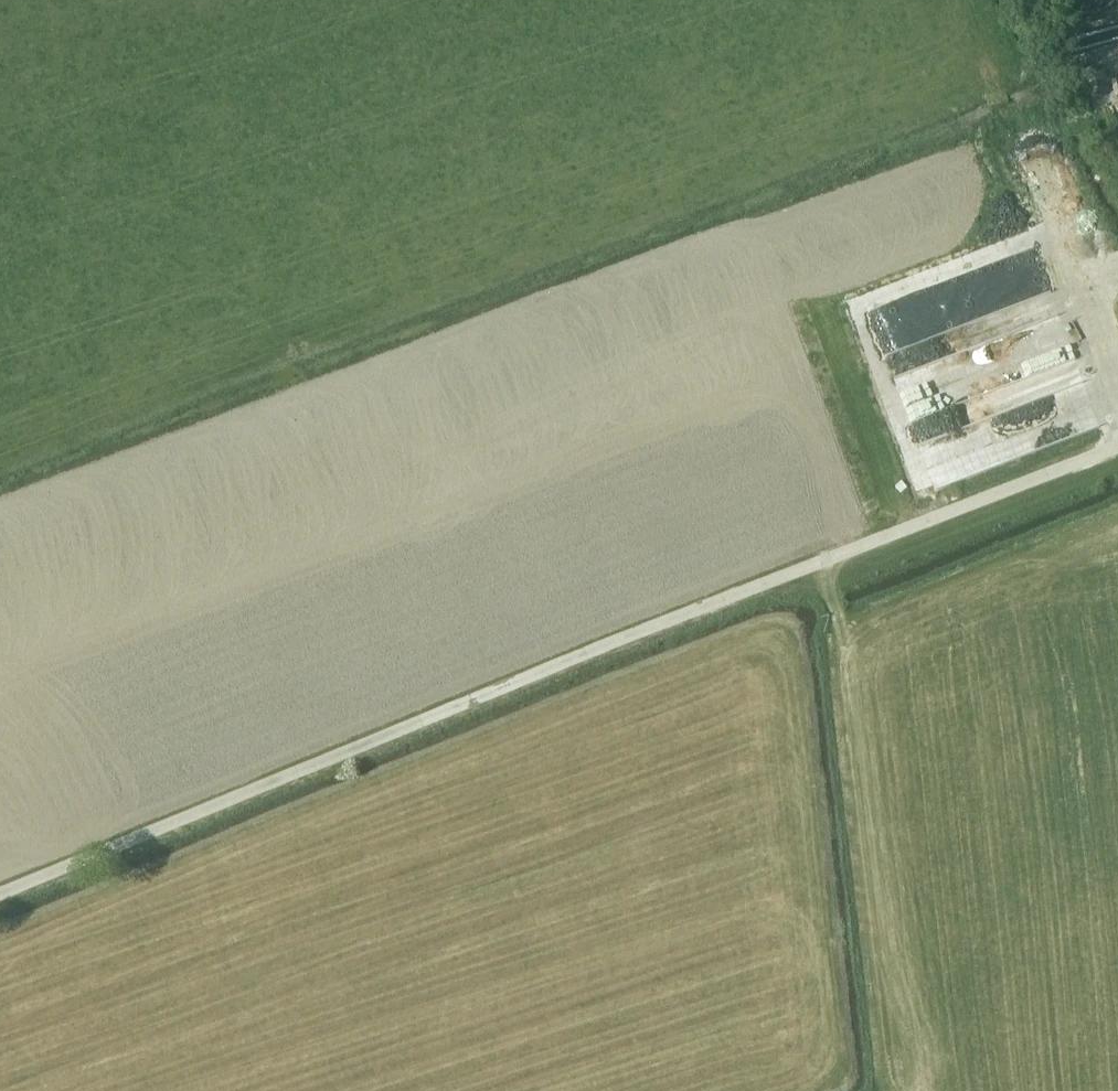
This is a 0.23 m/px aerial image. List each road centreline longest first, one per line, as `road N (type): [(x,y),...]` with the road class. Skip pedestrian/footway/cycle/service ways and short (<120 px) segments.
road 1 (unclassified): [(0,892),(1117,445)]

